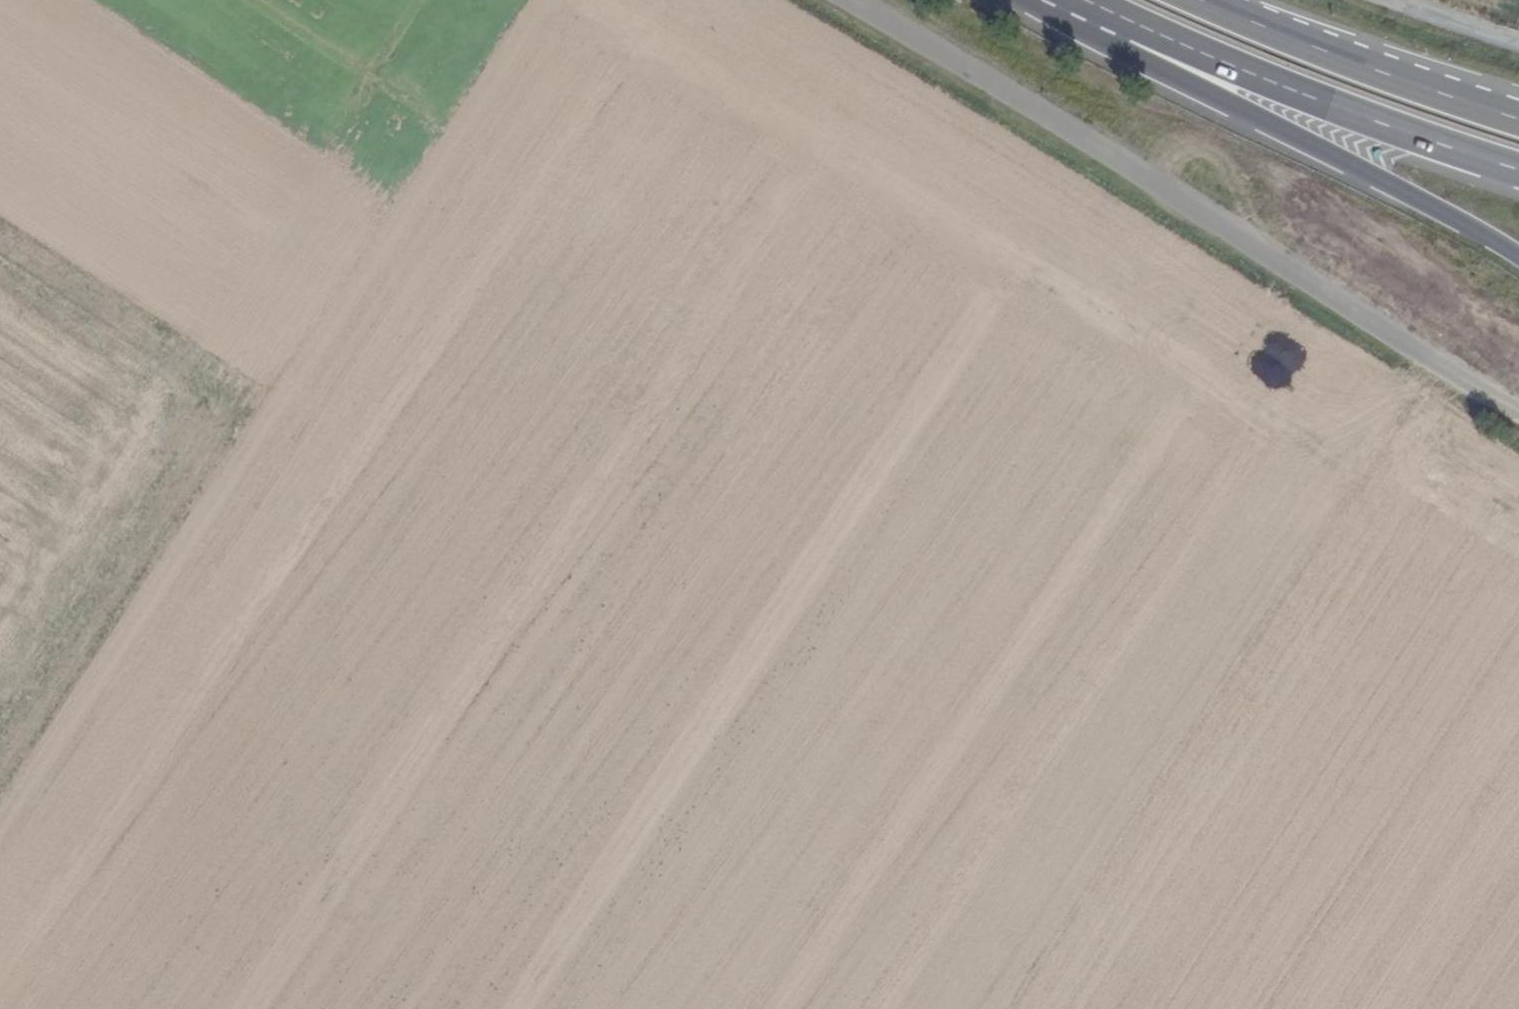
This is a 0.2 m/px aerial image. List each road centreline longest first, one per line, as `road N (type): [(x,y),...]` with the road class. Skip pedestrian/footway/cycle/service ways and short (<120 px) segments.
road 1 (unclassified): [(841,0),(1518,412)]
road 2 (trunk): [(1103,22),(1146,64),(1518,254)]
road 3 (trunk): [(1103,22),(1136,23),(1319,100),(1518,169)]
road 4 (trunk): [(1518,115),(1204,0)]

